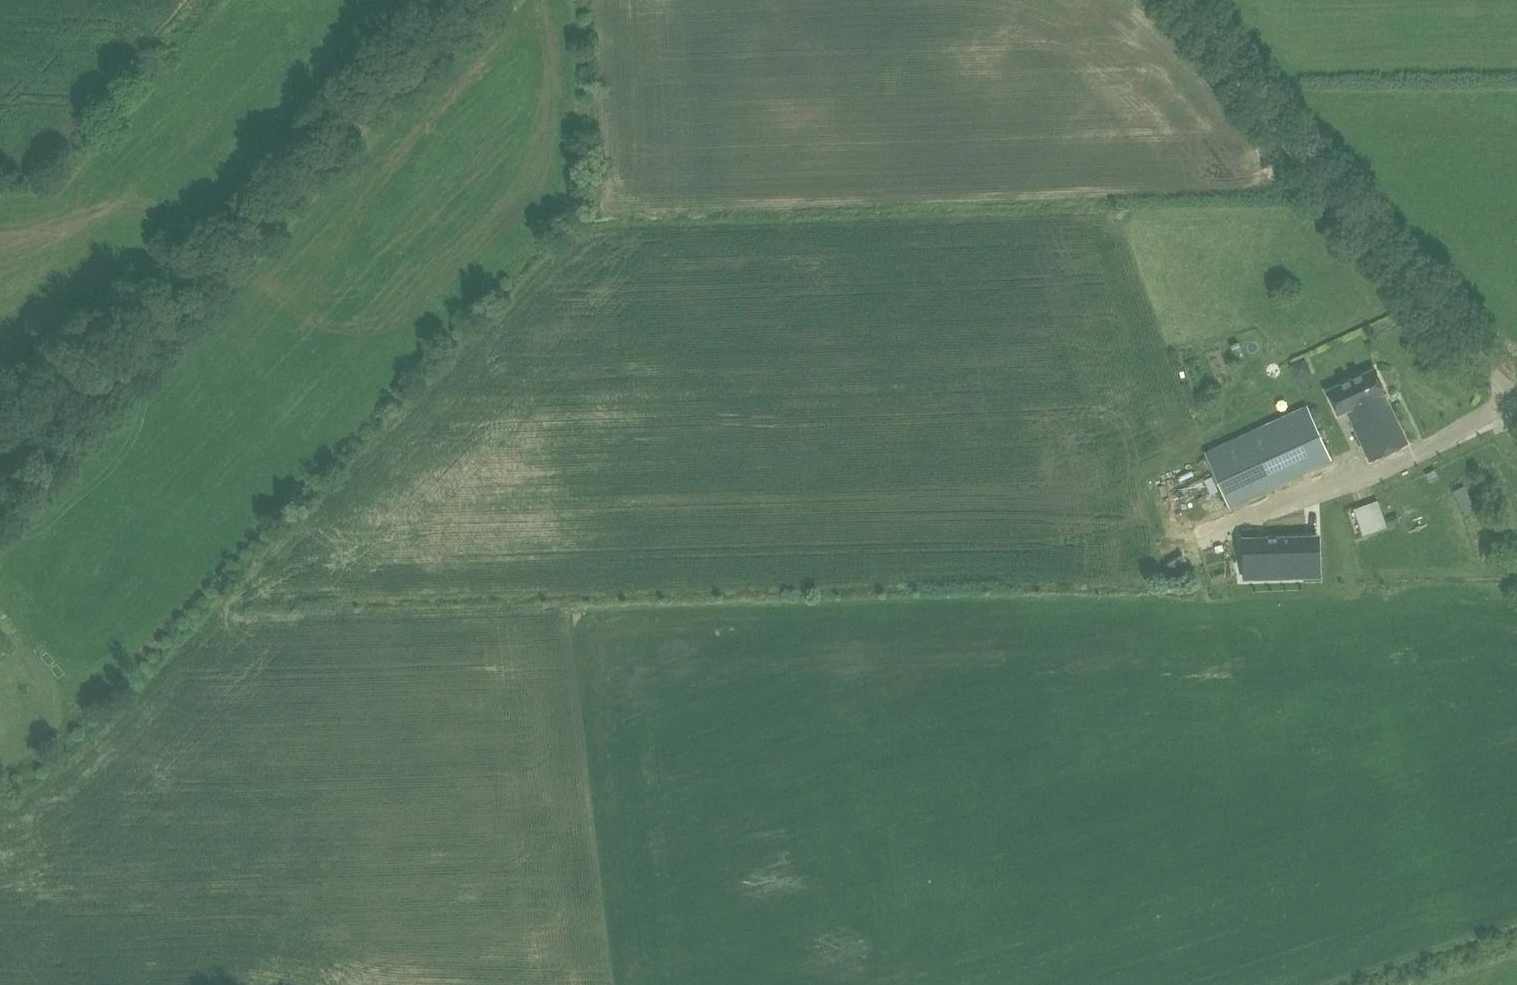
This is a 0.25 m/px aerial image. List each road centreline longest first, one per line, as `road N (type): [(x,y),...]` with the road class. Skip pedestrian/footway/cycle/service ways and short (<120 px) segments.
road 1 (unclassified): [(1516,398),(1380,247),(1185,0)]

